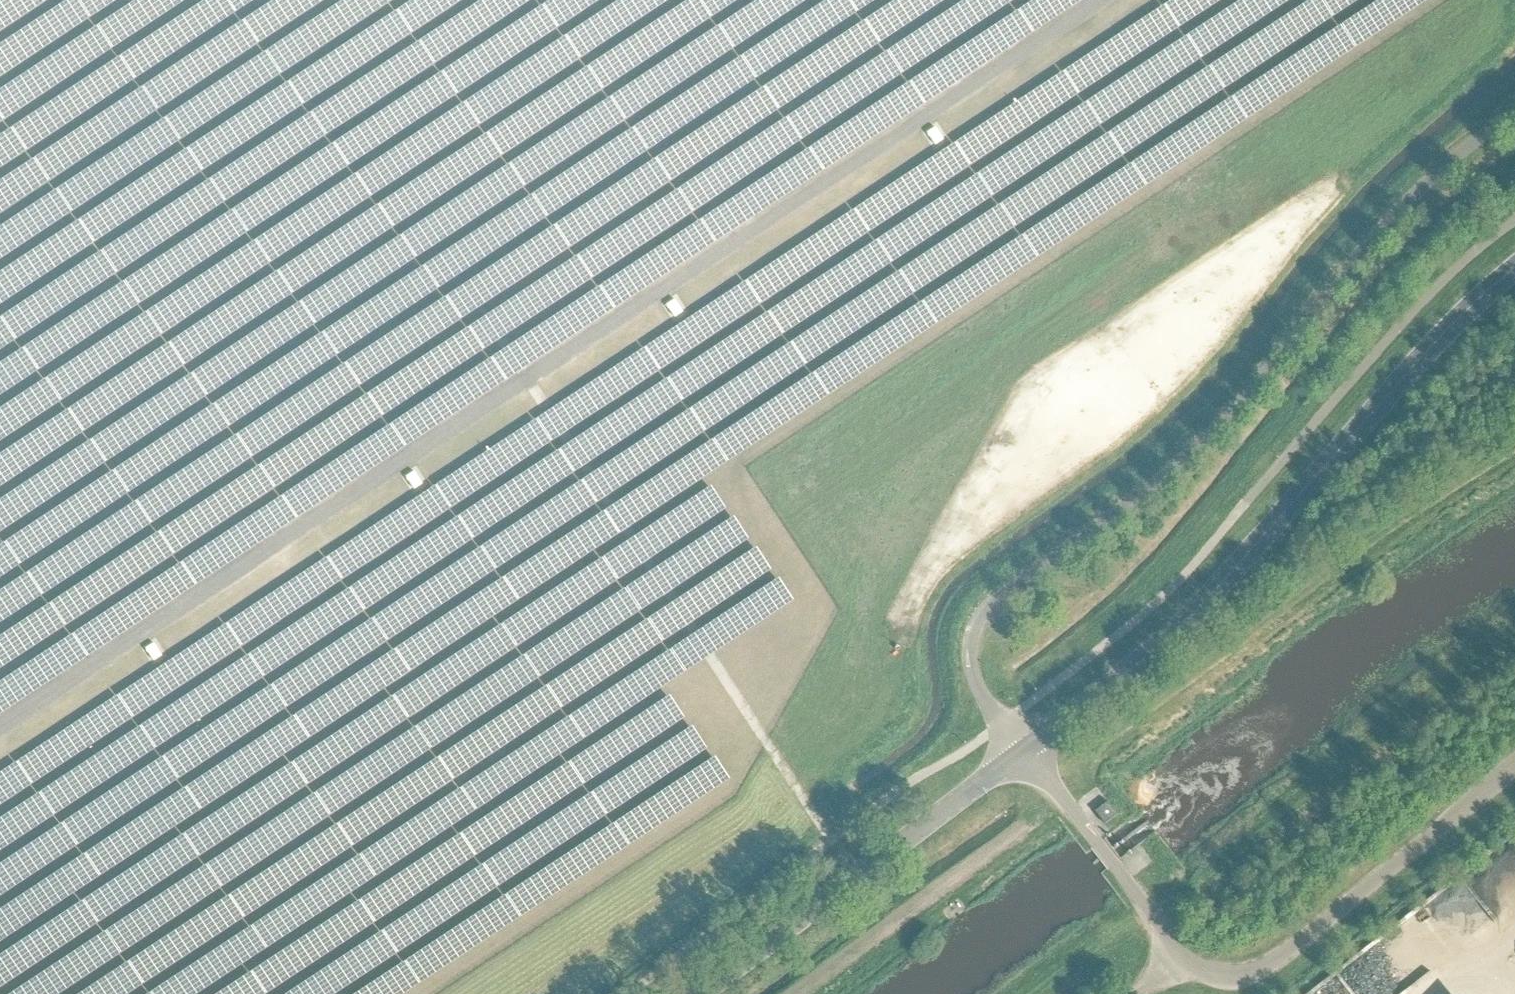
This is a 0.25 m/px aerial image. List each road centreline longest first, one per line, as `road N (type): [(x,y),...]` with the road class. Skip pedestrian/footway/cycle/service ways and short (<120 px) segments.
road 1 (unclassified): [(1028,755),(972,676),(971,631),(987,591),(1148,489),(1225,421),(1379,235),(1514,110)]
road 2 (tertiary): [(1028,755),(1296,499),(1446,327),(1514,267)]
road 3 (unclassified): [(1514,773),(1285,958),(1254,972),(1221,974),(1181,951),(1028,755)]
road 4 (tertiary): [(708,993),(1028,755)]

